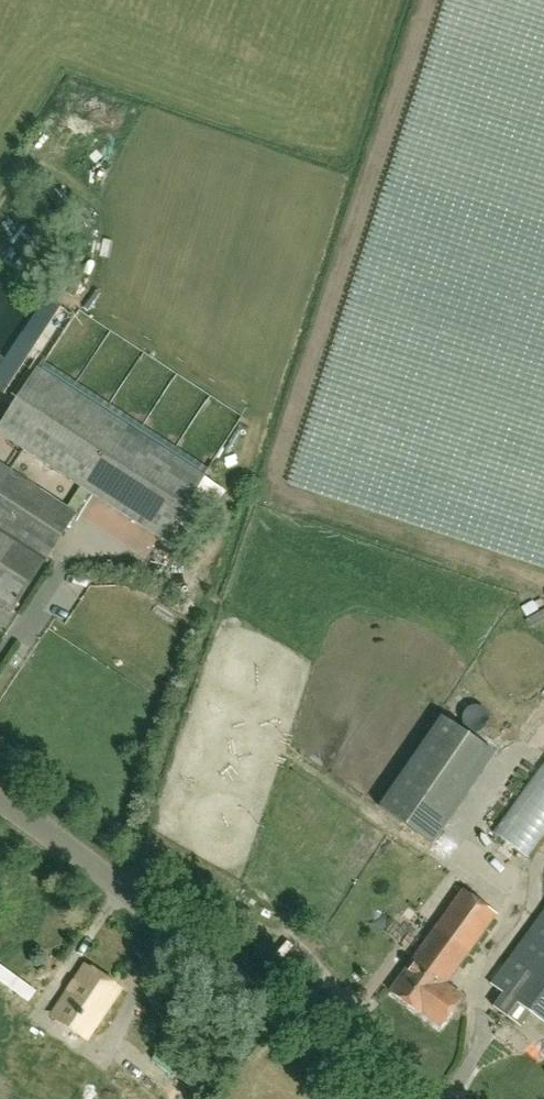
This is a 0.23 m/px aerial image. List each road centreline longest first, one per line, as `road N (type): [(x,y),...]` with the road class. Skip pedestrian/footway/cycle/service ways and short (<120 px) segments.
road 1 (unclassified): [(380,1098),(56,842),(0,808)]

